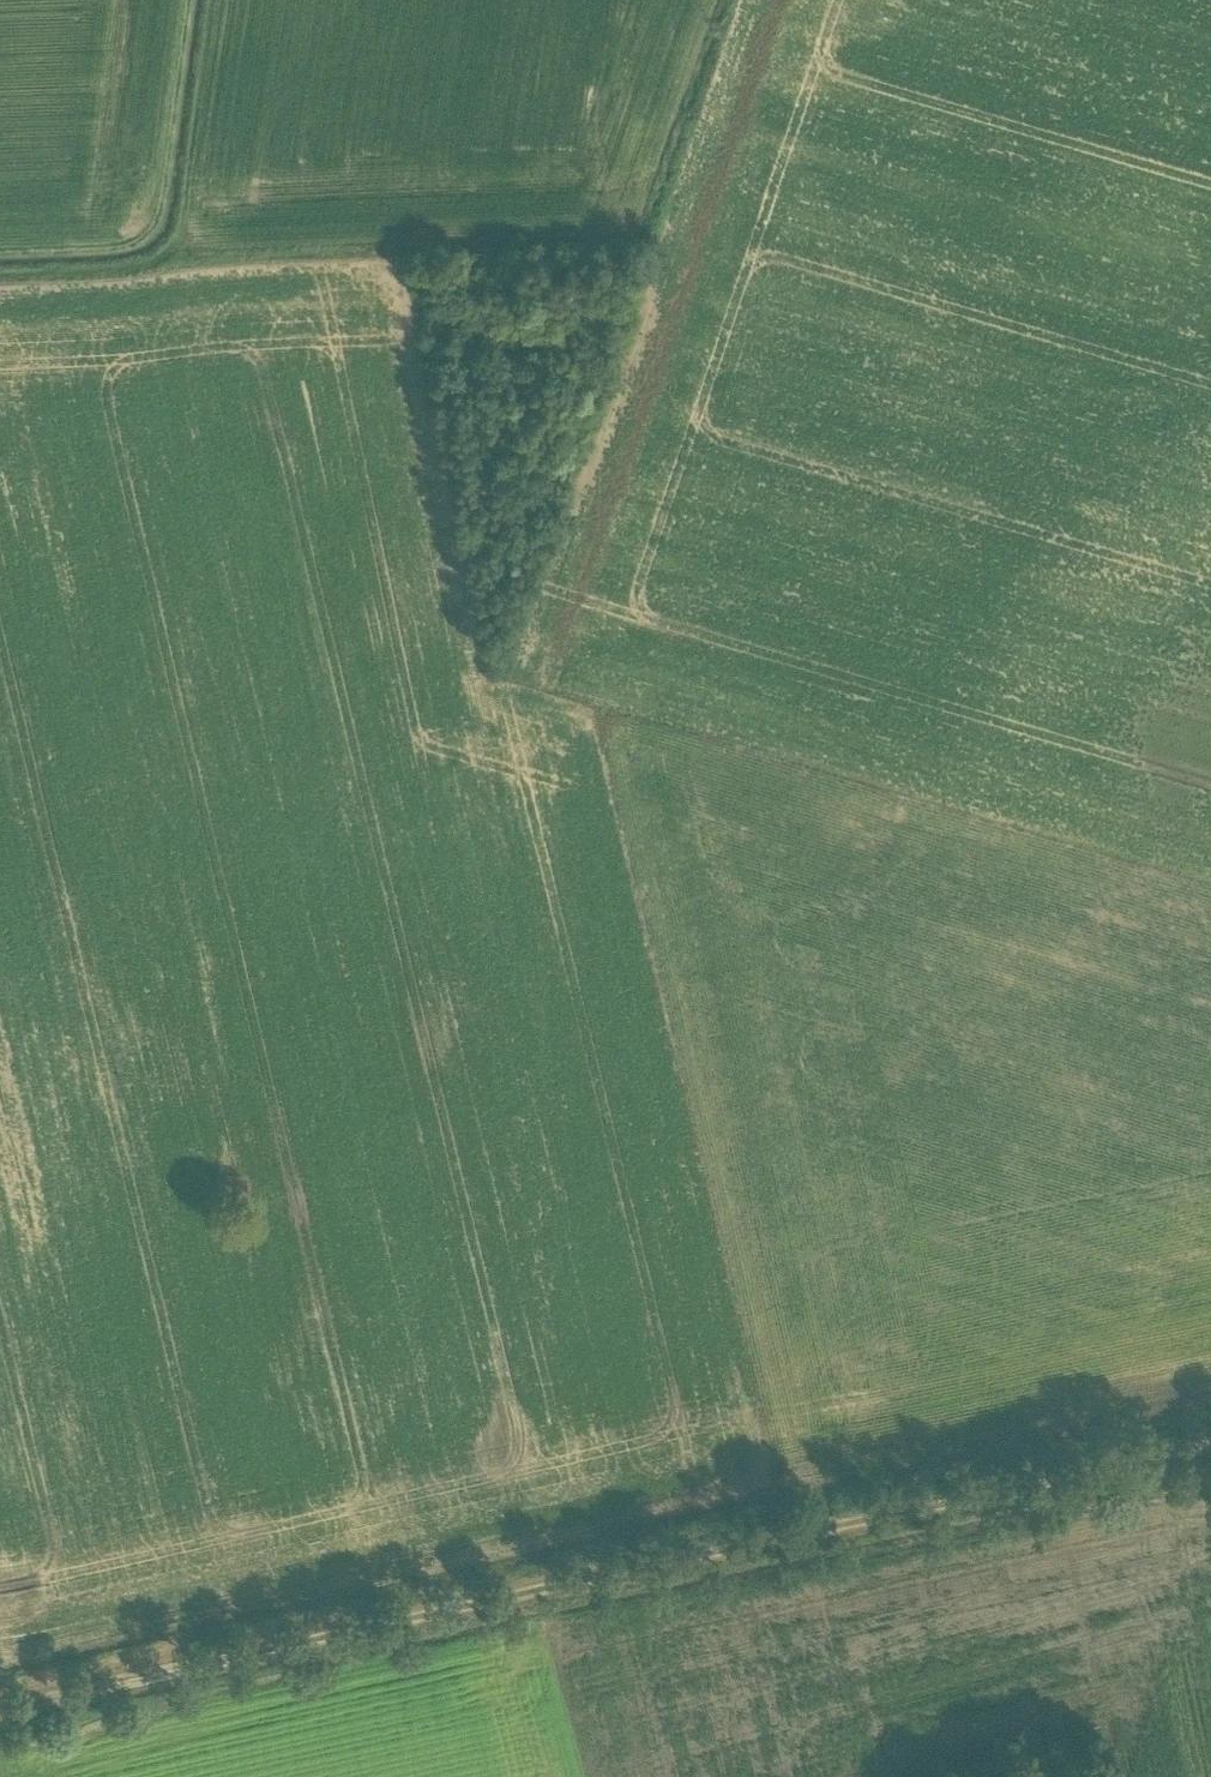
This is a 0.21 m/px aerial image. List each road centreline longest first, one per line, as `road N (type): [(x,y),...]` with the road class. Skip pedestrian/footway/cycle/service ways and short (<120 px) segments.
road 1 (track): [(1210,1436),(0,1714)]

